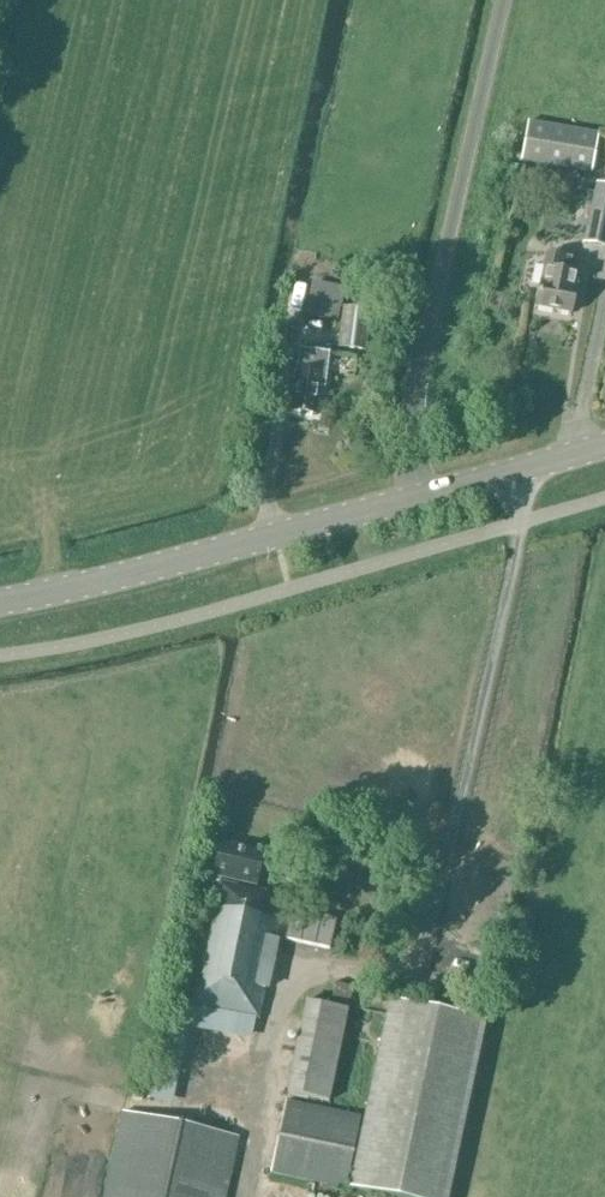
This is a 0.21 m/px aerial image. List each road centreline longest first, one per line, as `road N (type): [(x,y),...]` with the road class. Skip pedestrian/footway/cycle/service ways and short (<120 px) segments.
road 1 (tertiary): [(0,605),(604,448)]

